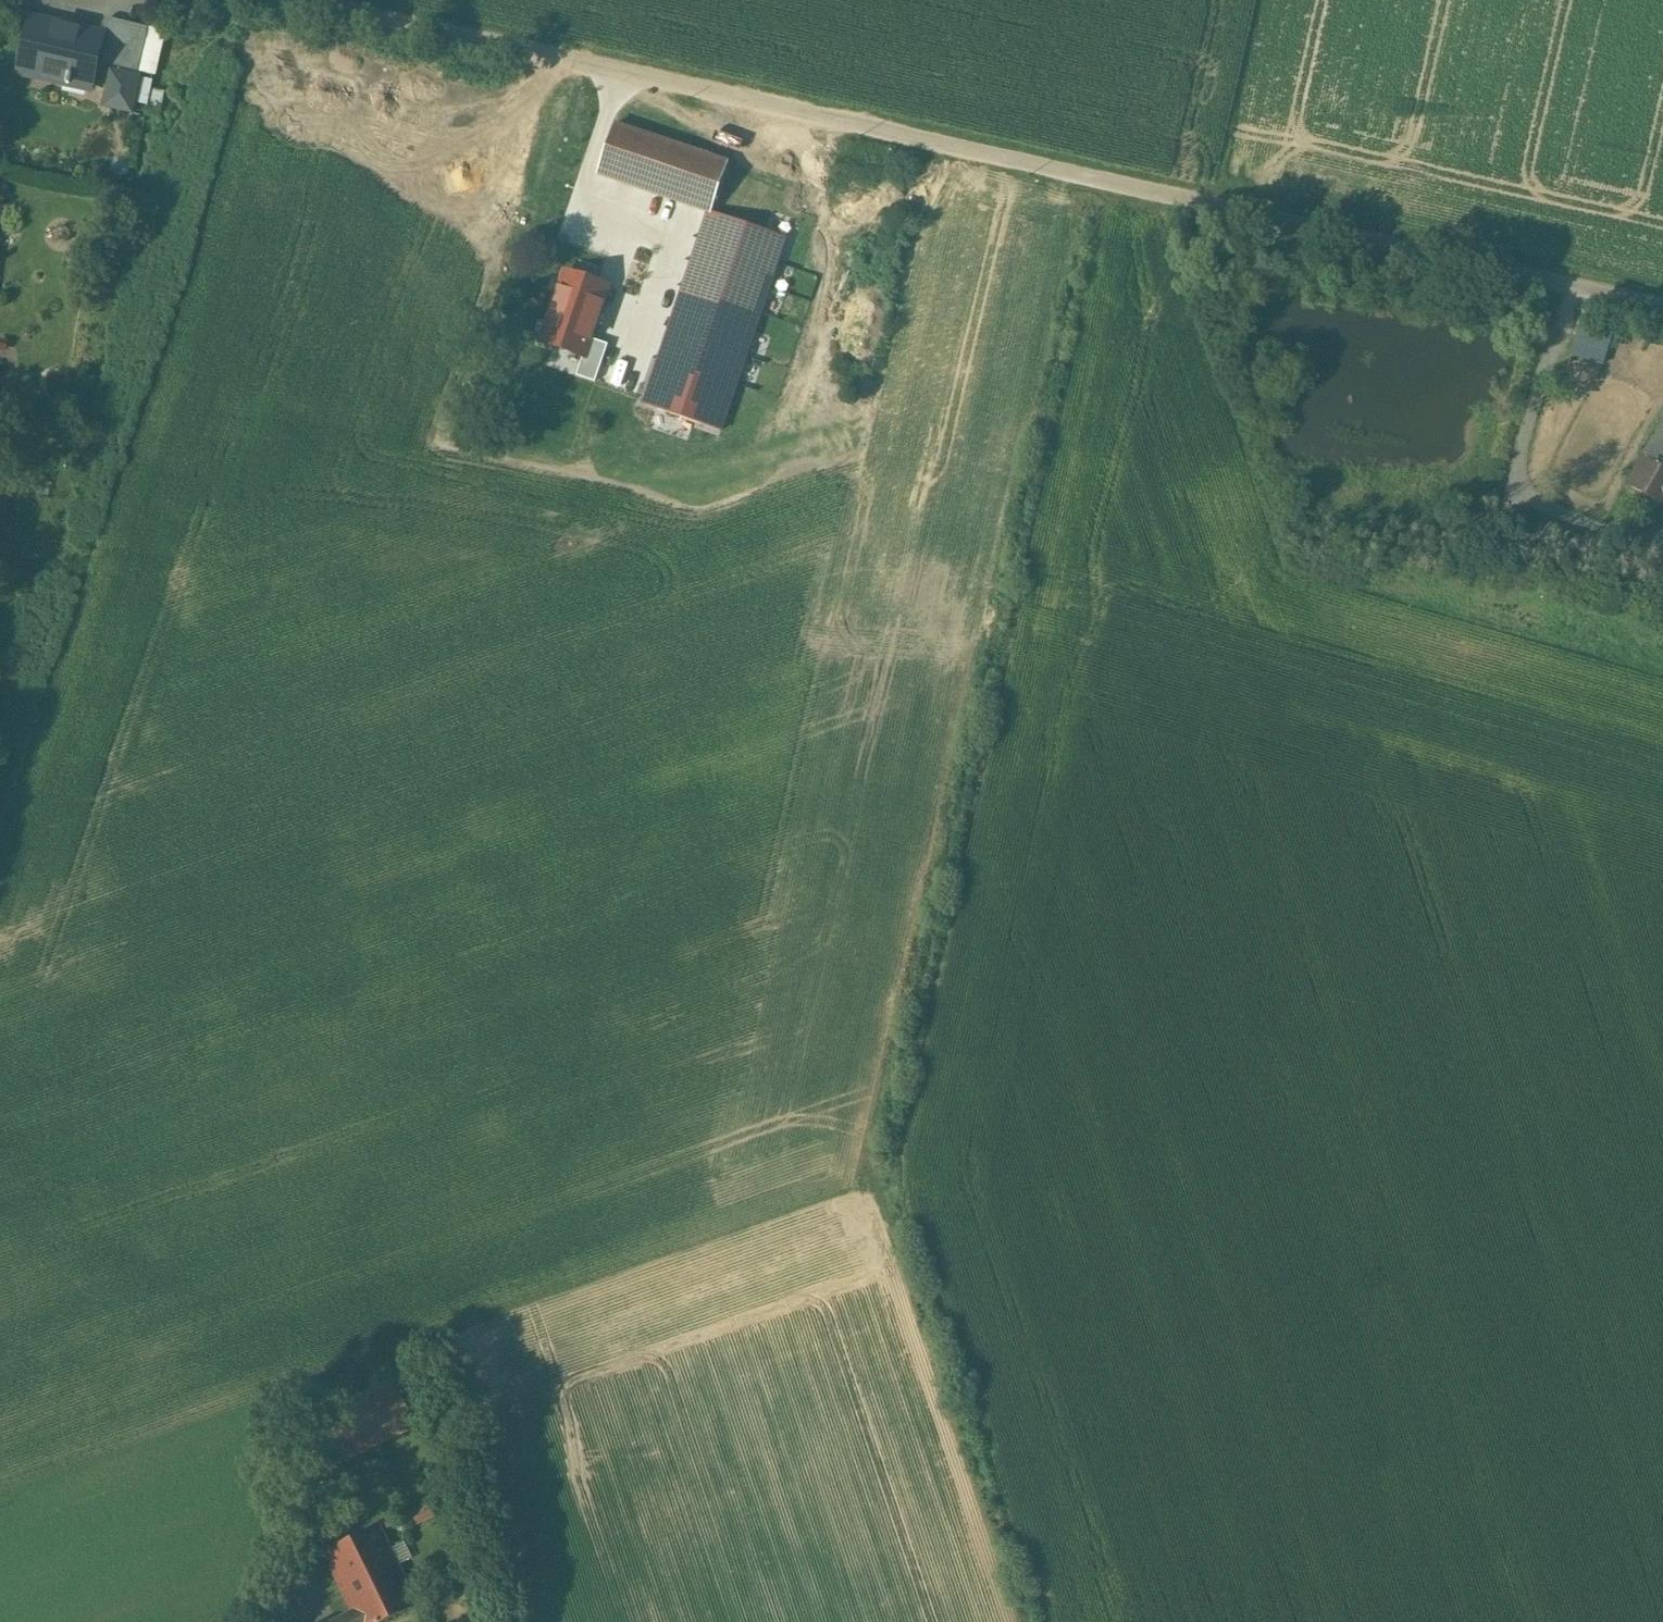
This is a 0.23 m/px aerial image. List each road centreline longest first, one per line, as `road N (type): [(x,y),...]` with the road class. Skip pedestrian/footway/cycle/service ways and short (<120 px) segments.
road 1 (unclassified): [(302,0),(1662,309)]

